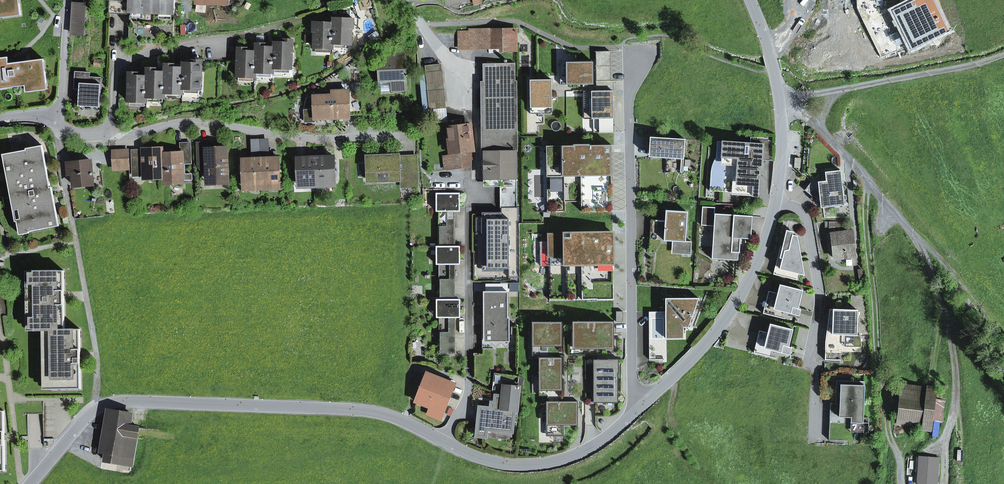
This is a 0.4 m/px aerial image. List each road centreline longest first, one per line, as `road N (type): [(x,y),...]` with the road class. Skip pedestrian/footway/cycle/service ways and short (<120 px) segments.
road 1 (residential): [(30,483),(88,413),(123,401),(369,411),(445,442)]
road 2 (residential): [(633,414),(630,96),(646,53)]
road 3 (residential): [(412,136),(303,138),(189,121),(110,136)]
road 4 (residential): [(633,414),(722,324),(753,272),(775,205)]
road 5 (residential): [(445,442),(469,392),(468,203)]
road 6 (track): [(867,180),(886,393)]
road 7 (residential): [(775,205),(780,108),(751,0)]
road 8 (residential): [(445,442),(502,463),(540,465),(591,448),(633,414)]
road 9 (residential): [(110,136),(114,73),(123,61),(245,34)]
road 10 (residential): [(775,205),(797,208),(807,220),(819,290),(806,370)]
road 11 (track): [(1003,335),(918,240)]
road 12 (residential): [(68,0),(61,104),(45,114)]

